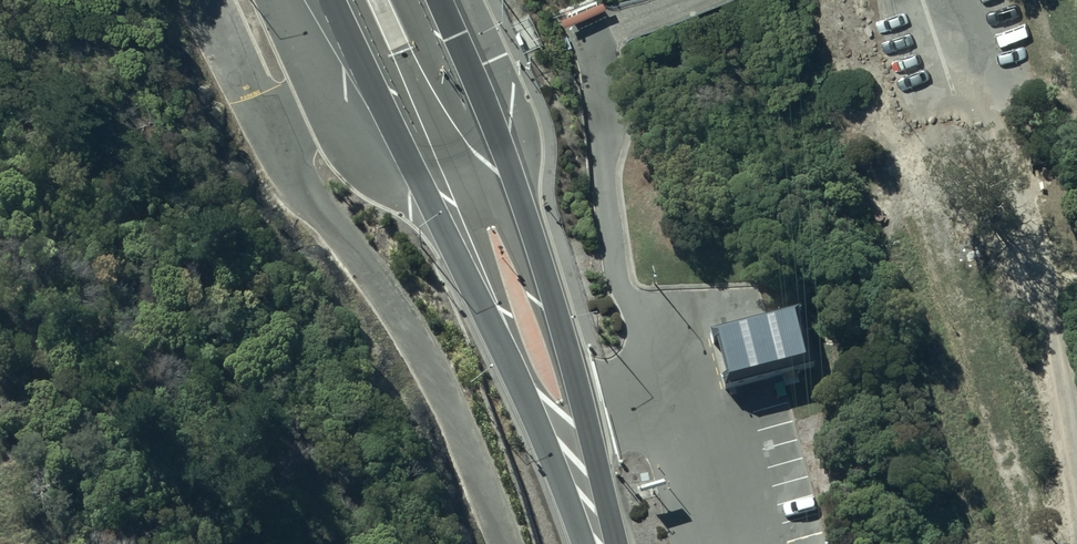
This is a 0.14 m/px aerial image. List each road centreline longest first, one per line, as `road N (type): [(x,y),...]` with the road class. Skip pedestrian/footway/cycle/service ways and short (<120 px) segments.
road 1 (trunk): [(601,543),(563,483),(329,0)]
road 2 (trunk): [(439,0),(501,138),(564,330),(600,485),(602,543)]
road 3 (track): [(973,90),(1047,291),(1076,446)]

